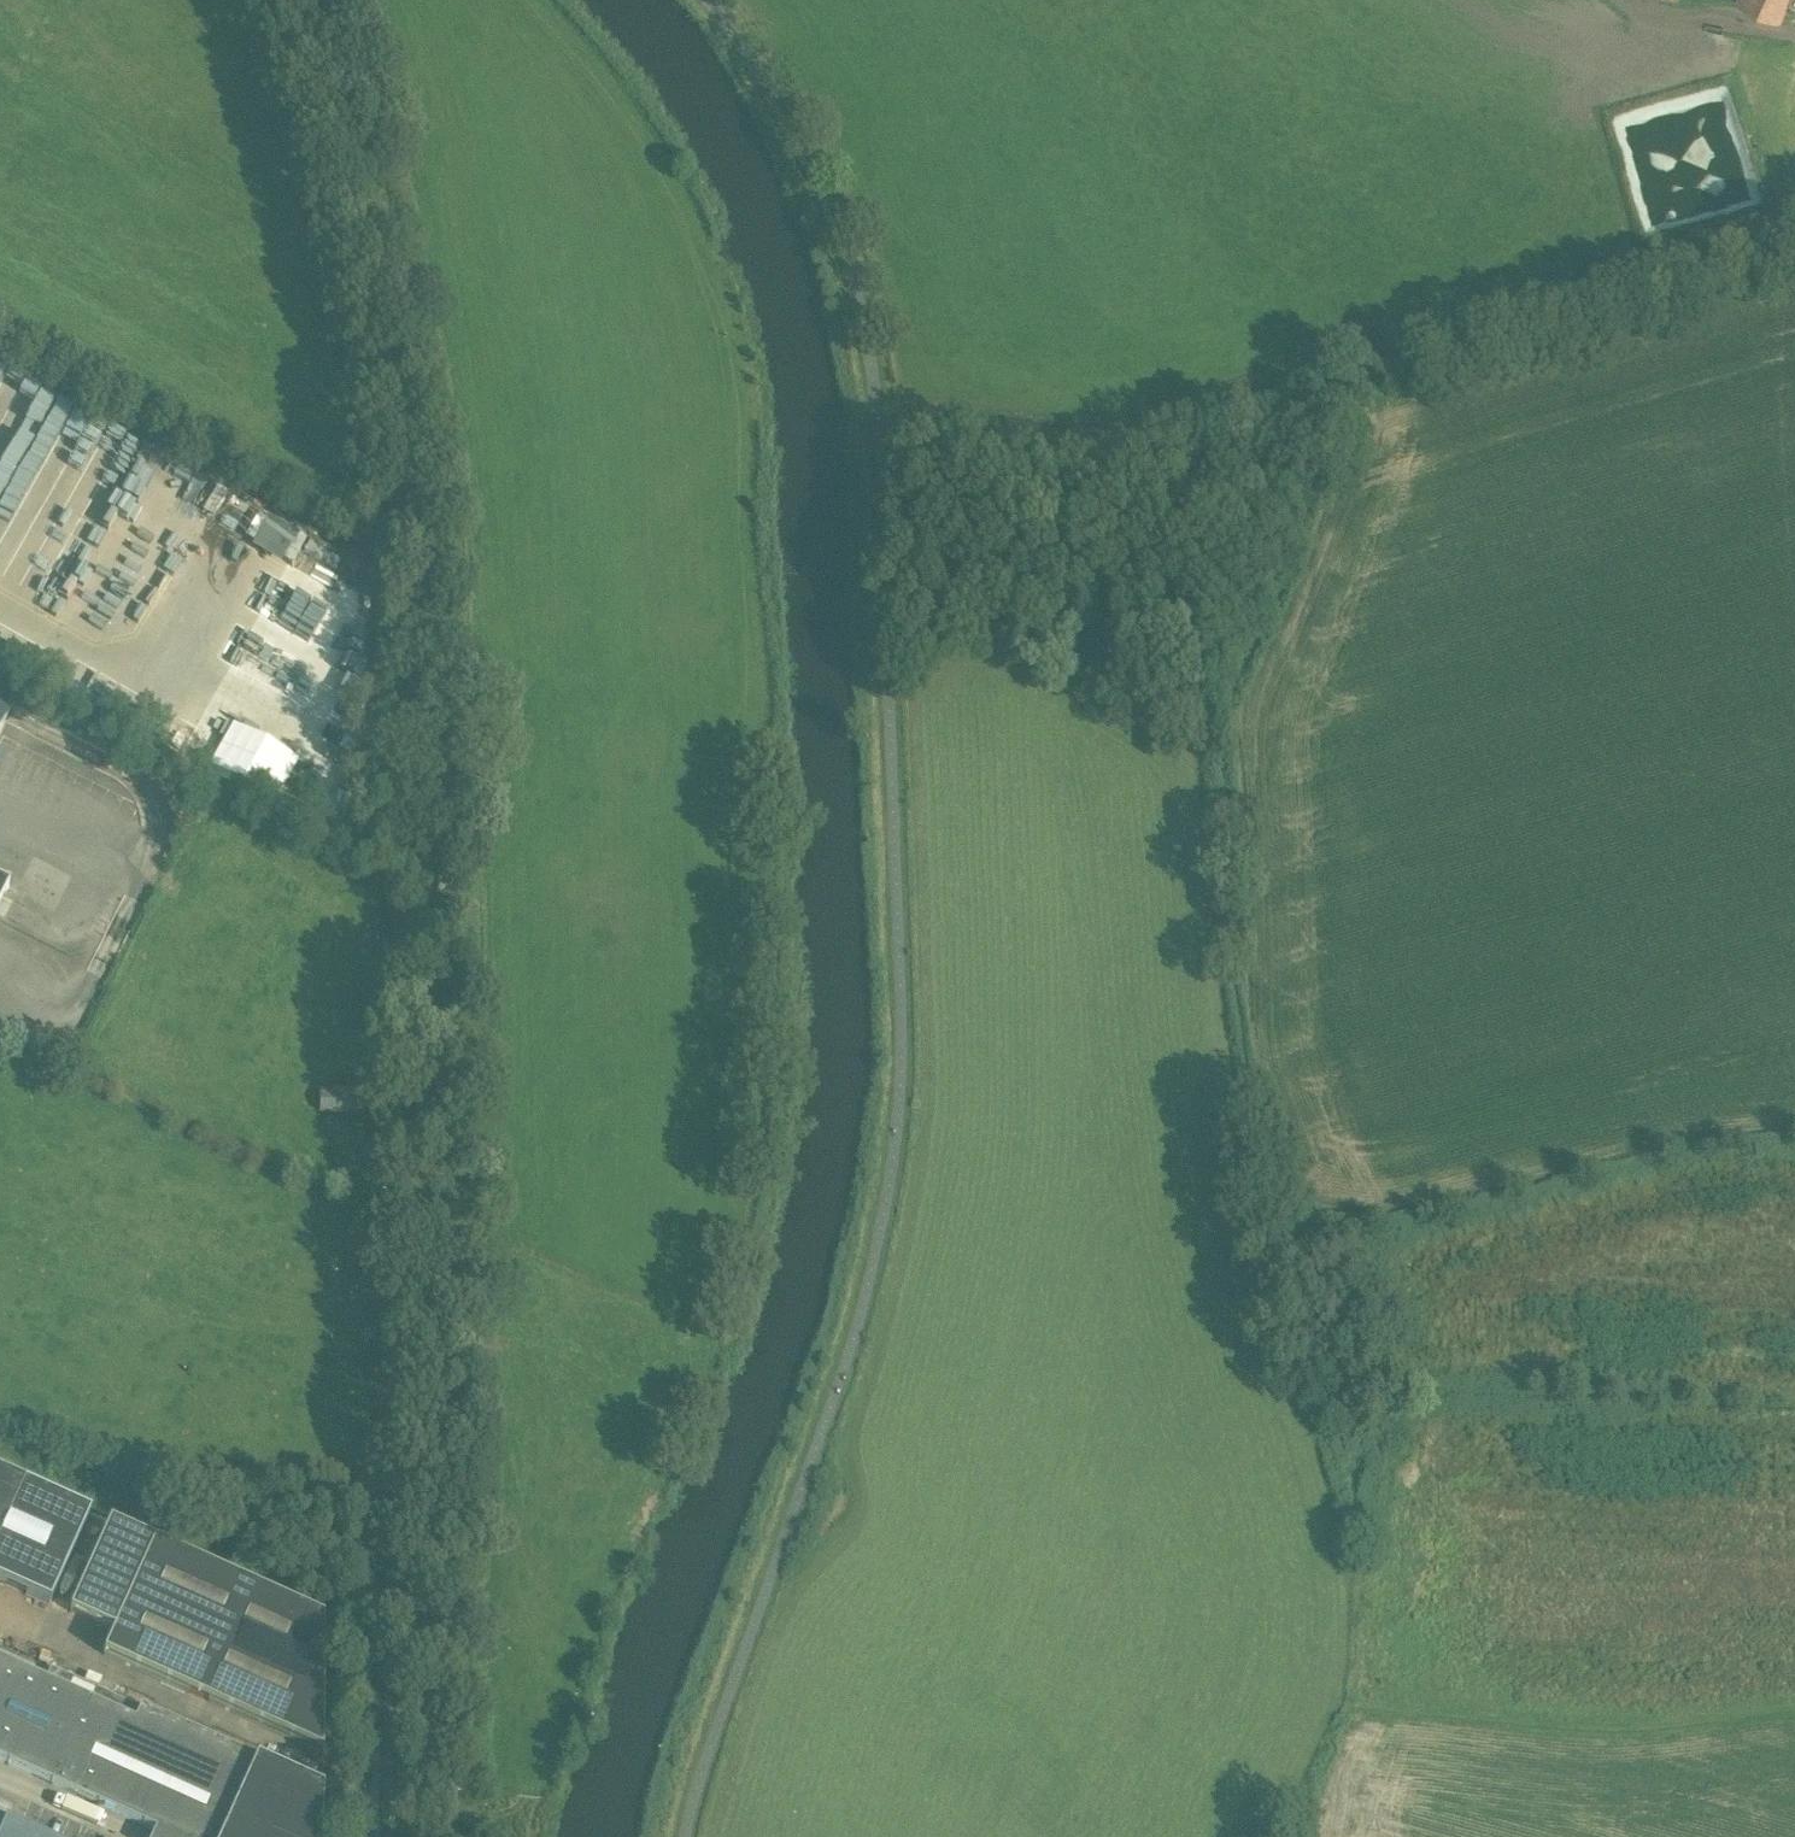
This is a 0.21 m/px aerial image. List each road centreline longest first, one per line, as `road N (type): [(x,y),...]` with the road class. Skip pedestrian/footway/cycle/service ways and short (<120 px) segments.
road 1 (track): [(1794,1712),(1514,1734),(1342,1710)]

